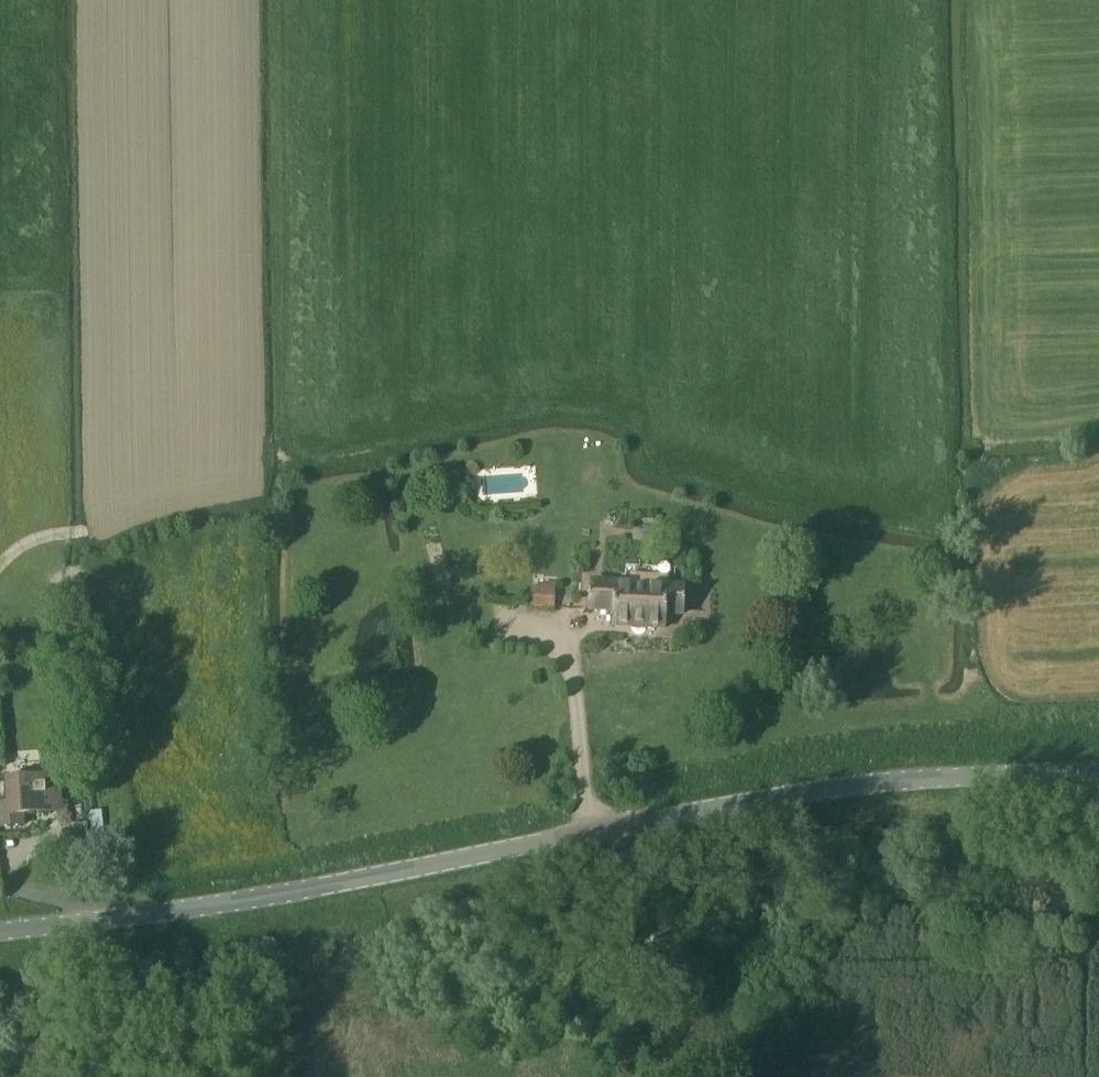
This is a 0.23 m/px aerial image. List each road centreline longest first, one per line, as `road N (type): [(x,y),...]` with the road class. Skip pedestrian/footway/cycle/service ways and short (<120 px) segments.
road 1 (tertiary): [(0,930),(241,903),(831,787),(1098,772)]

